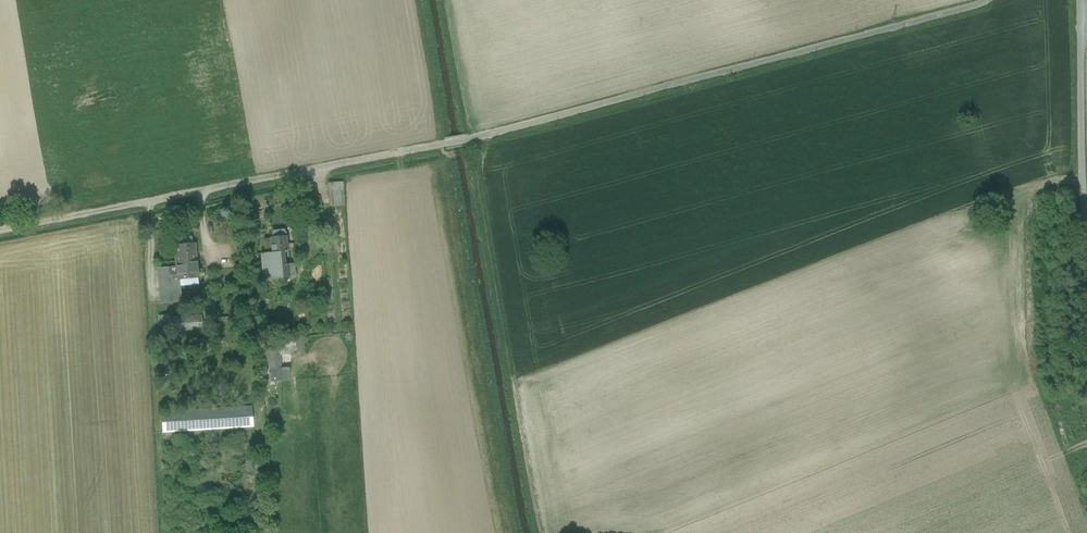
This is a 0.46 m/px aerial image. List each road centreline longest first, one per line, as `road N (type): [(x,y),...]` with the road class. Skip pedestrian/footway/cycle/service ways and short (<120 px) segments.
road 1 (unclassified): [(985,0),(446,144)]
road 2 (unclassified): [(0,230),(446,144)]
road 3 (residential): [(1086,212),(1078,0)]

